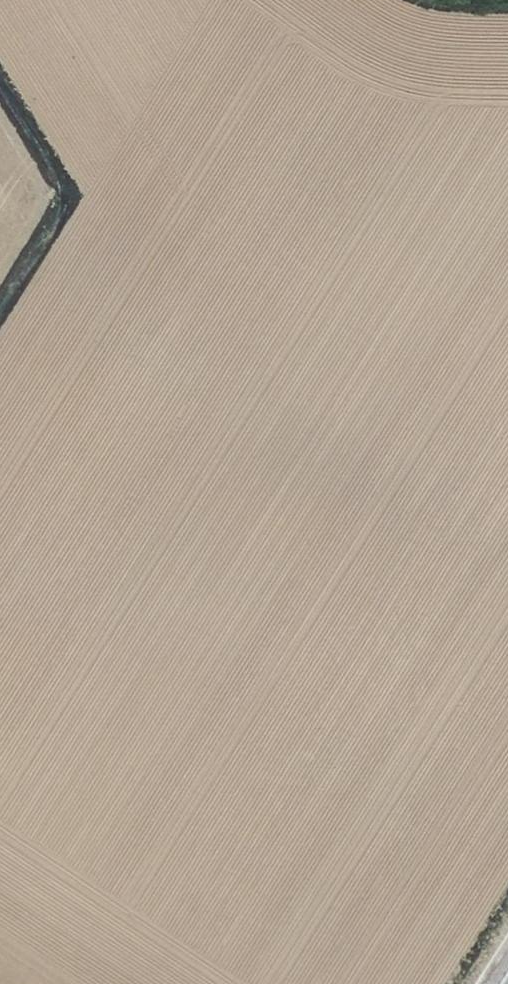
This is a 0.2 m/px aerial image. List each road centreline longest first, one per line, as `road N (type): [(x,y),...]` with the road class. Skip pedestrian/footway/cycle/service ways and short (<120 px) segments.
road 1 (track): [(0,314),(67,193),(0,88)]

